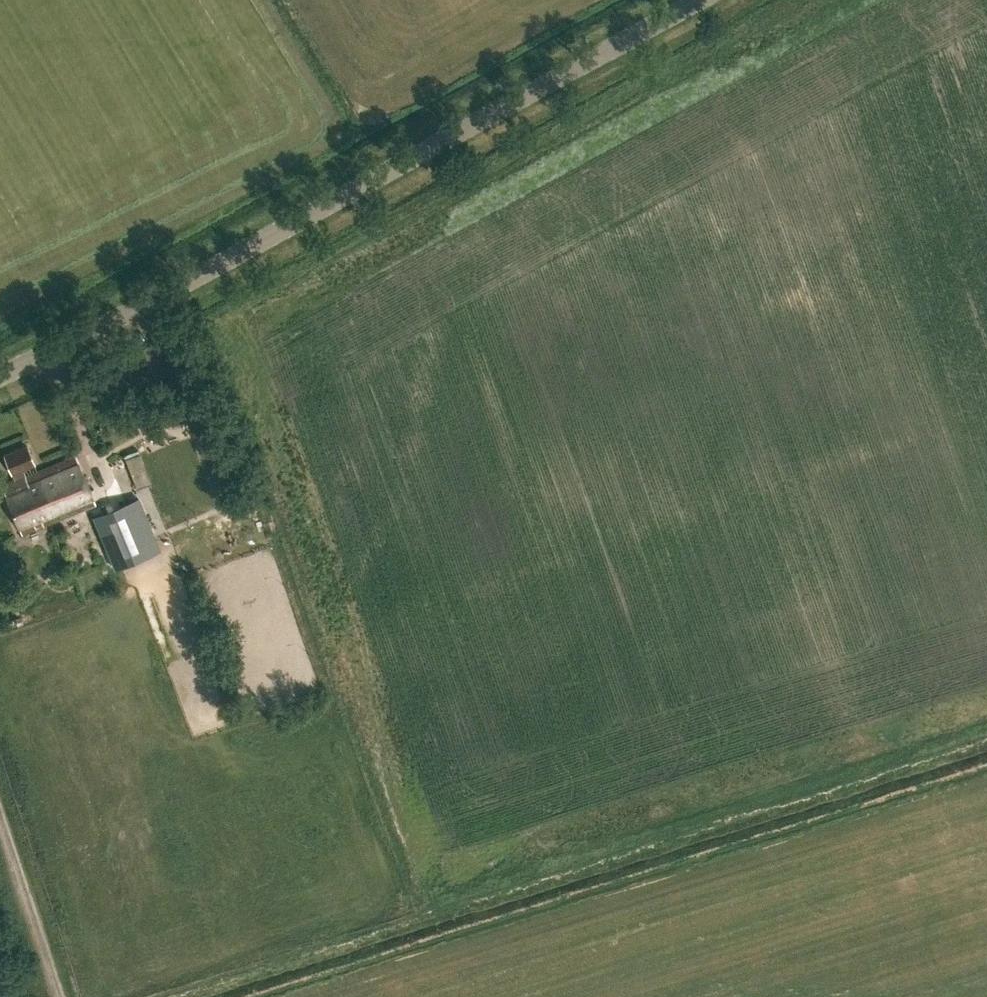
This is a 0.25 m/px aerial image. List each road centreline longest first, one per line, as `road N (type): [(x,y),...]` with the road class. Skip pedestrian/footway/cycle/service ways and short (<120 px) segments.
road 1 (tertiary): [(0,376),(700,0)]
road 2 (track): [(58,996),(0,815)]

